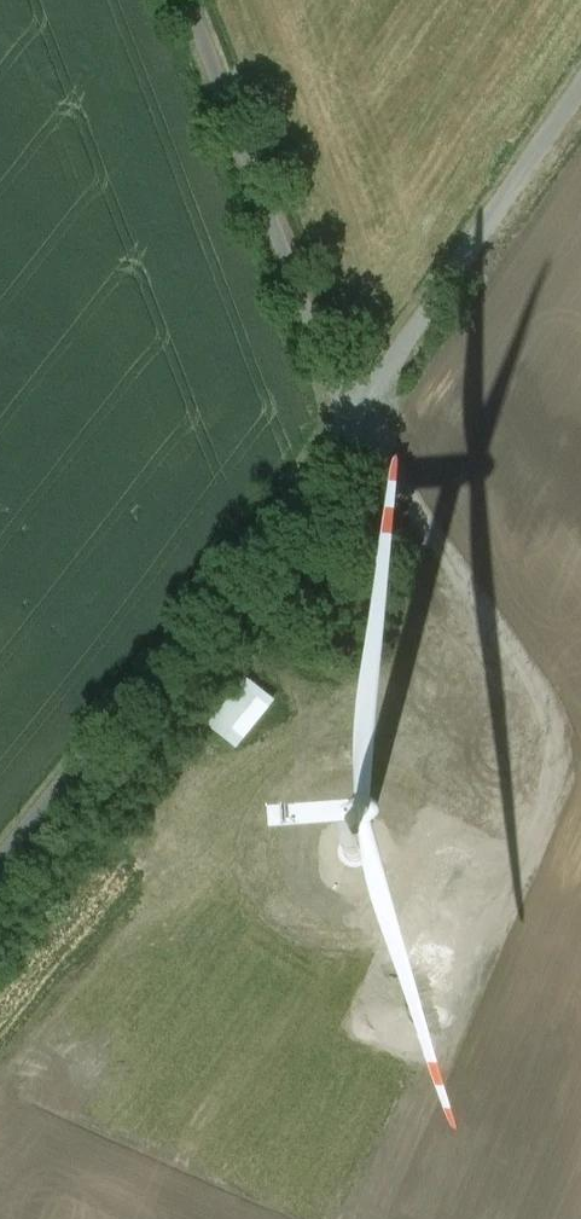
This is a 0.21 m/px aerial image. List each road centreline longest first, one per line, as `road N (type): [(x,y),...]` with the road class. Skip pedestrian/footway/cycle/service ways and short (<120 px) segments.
road 1 (track): [(356,410),(551,713),(555,784),(492,947),(395,898)]
road 2 (unclassified): [(356,410),(0,852)]
road 3 (unclassified): [(199,0),(356,410)]
road 4 (unclassified): [(580,85),(356,410)]

